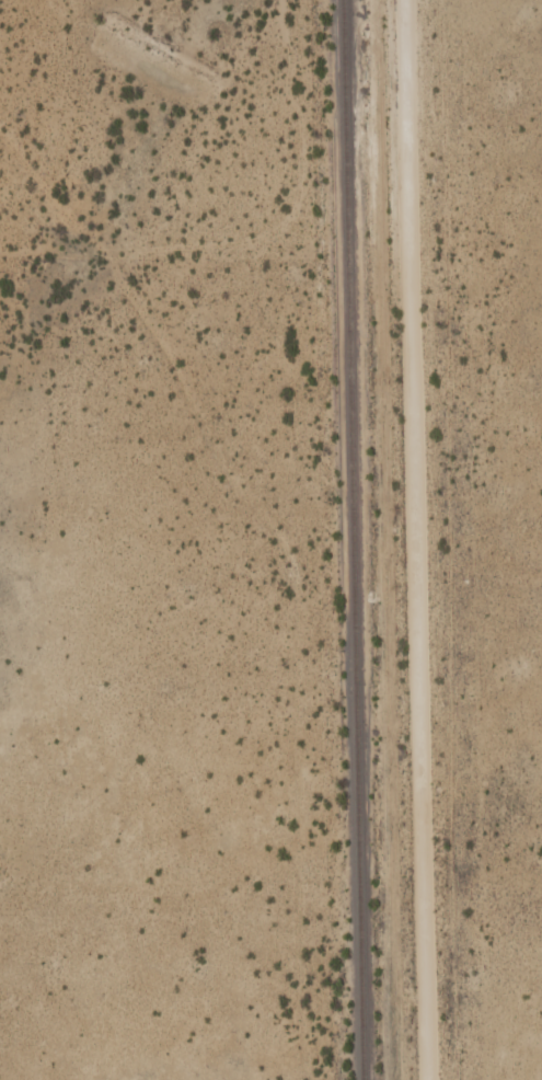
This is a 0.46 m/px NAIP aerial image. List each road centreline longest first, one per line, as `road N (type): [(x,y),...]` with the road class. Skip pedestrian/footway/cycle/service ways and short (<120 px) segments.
road 1 (residential): [(428,1079),(405,0)]
road 2 (track): [(0,289),(51,354),(57,393),(207,595),(220,1079)]

